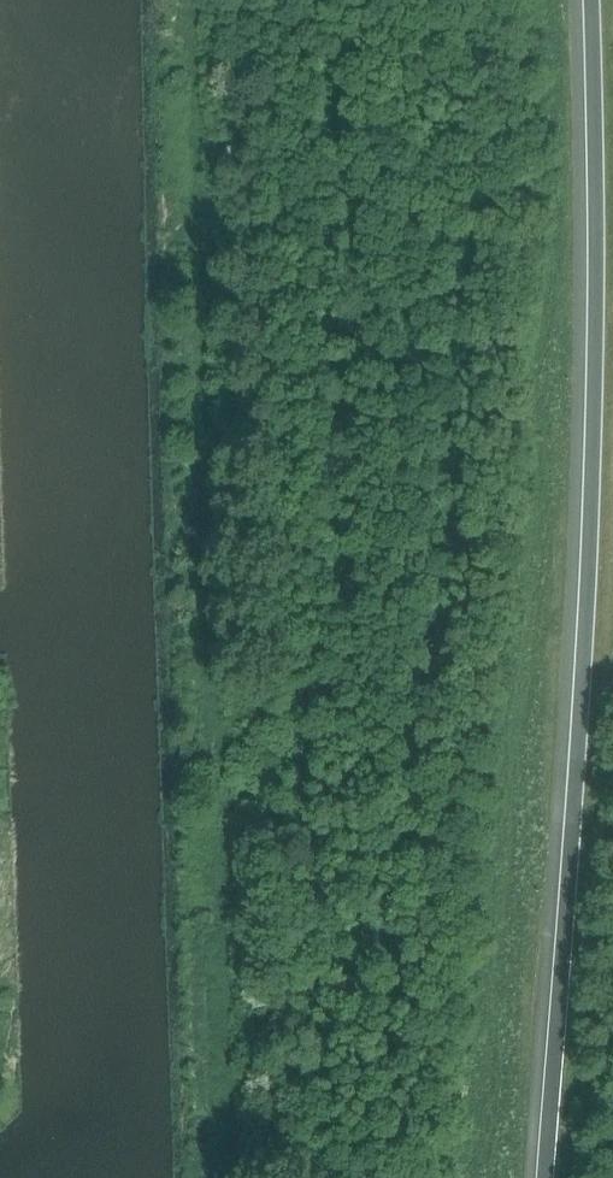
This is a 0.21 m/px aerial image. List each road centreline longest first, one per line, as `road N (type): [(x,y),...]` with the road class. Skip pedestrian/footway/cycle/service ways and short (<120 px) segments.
road 1 (motorway): [(591,0),(590,538),(545,1177)]

